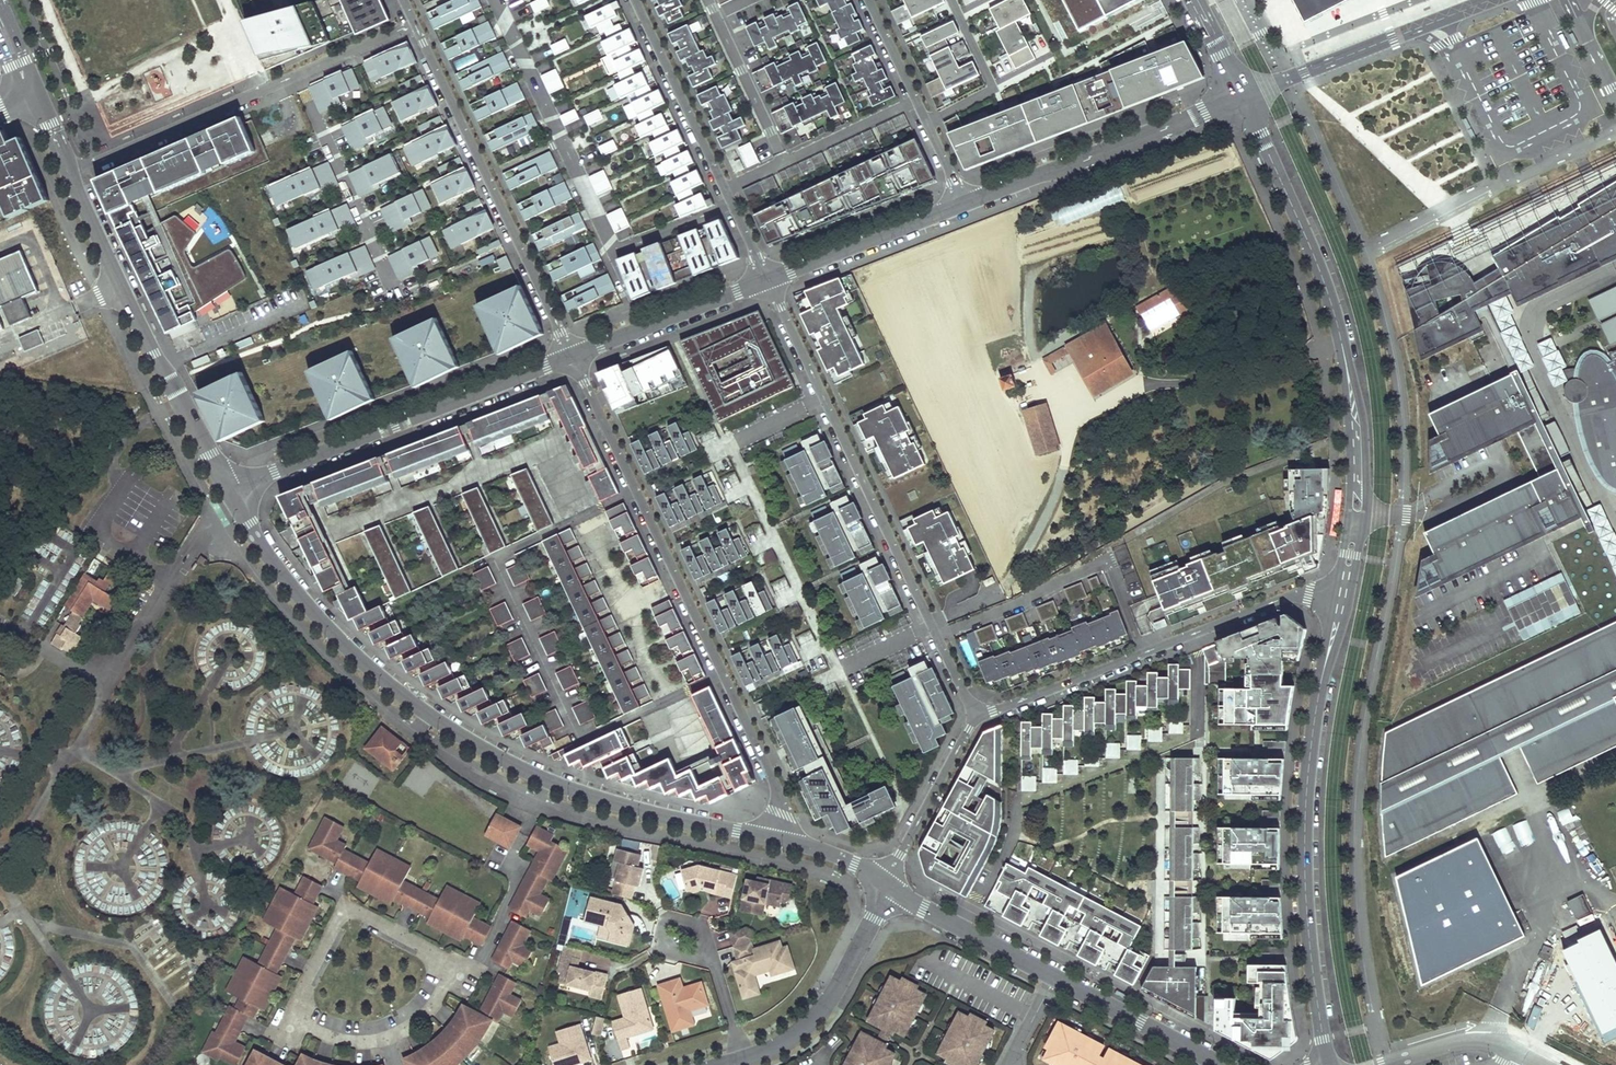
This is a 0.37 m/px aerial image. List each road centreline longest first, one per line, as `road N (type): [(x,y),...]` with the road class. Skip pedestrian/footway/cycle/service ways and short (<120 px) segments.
road 1 (residential): [(230,489),(299,595),(447,728),(570,789),(784,843)]
road 2 (residential): [(572,356),(773,783),(784,843)]
road 3 (residential): [(1340,599),(1355,448),(1345,357),(1326,284),(1242,96)]
road 4 (residential): [(974,718),(766,279)]
road 5 (residential): [(1332,1064),(1310,942),(1307,827),(1312,733),(1340,599)]
road 6 (residential): [(731,205),(615,252),(494,0)]
road 7 (residential): [(1340,599),(1299,593),(974,718)]
road 8 (residential): [(386,1036),(436,994),(441,962),(434,951),(349,911),(335,920),(296,1004),(302,1019),(323,1033),(355,1039)]
road 9 (unclassified): [(68,172),(415,24)]
road 10 (residential): [(415,24),(572,356)]
road 11 (residential): [(230,489),(572,356)]
road 12 (residential): [(68,172),(154,355),(230,489)]
road 13 (residential): [(964,205),(1242,96)]
road 14 (residential): [(1242,96),(1492,0)]
road 15 (residential): [(888,886),(810,1024),(743,1057)]
road 16 (residential): [(766,279),(964,205)]
road 17 (residential): [(724,189),(634,0)]
road 18 (residential): [(572,356),(766,279)]
road 19 (residential): [(888,886),(1056,976)]
road 20 (residential): [(1056,976),(1223,1064)]
road 21 (residential): [(974,718),(888,886)]
road 22 (track): [(1066,419),(1056,496),(1003,591)]
road 23 (residential): [(784,161),(707,0)]
road 24 (residential): [(953,0),(995,86),(926,120)]
road 25 (residential): [(1383,1064),(1487,1041),(1534,1064)]
road 26 (residential): [(784,161),(917,101)]
road 27 (residential): [(711,960),(692,923),(664,920),(666,947),(702,959)]

